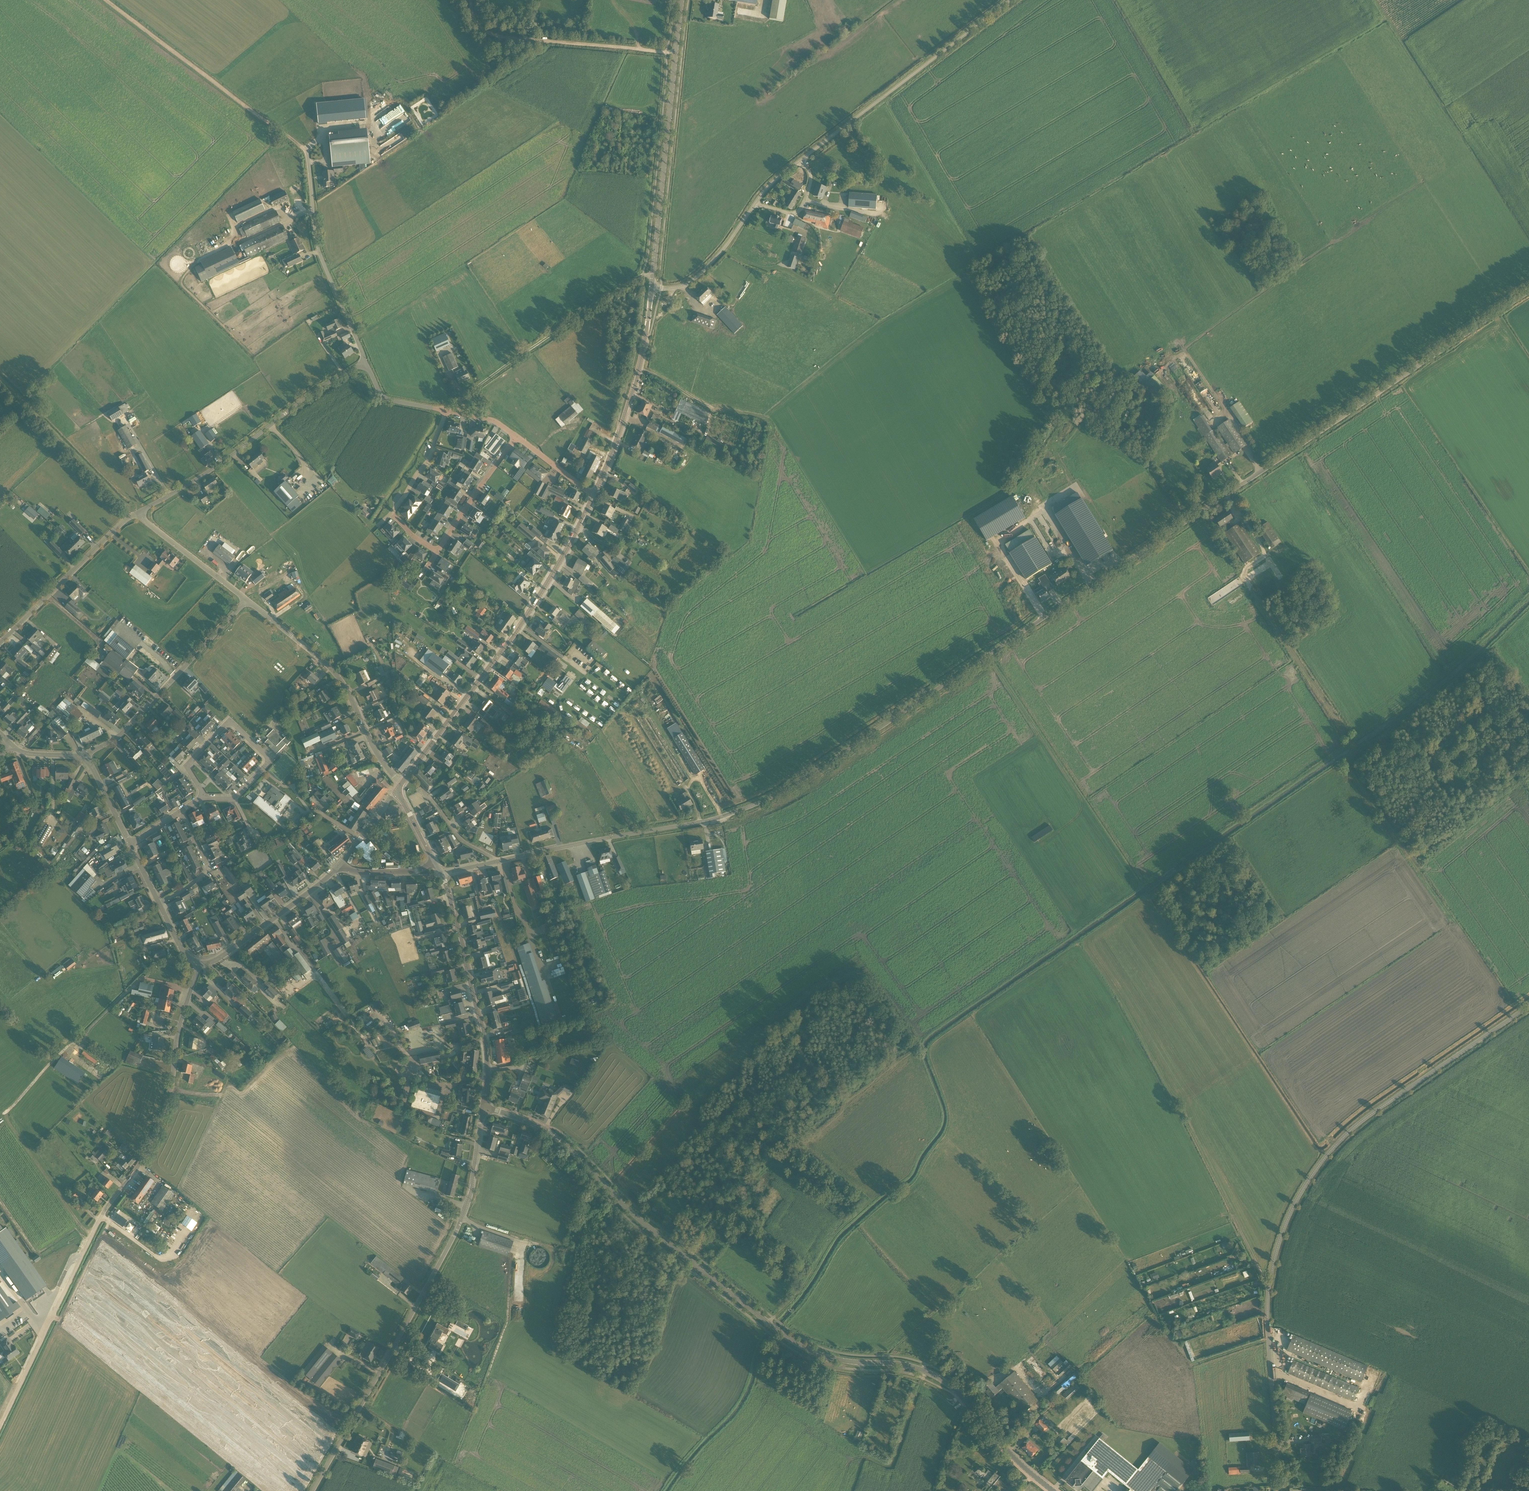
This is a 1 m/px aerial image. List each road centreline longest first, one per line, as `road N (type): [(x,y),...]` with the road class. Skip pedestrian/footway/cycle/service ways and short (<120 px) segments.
road 1 (unclassified): [(1528,292),(788,788),(708,820),(499,862)]
road 2 (tertiary): [(558,1138),(643,1222),(791,1340),(835,1359),(906,1365),(937,1376),(1053,1490)]
road 3 (unclassified): [(1279,1490),(1266,1297),(1296,1193),(1367,1113),(1528,1002)]
road 4 (unclassified): [(652,285),(679,287),(703,272),(778,179),(1012,0)]
road 5 (unclassified): [(310,1490),(459,1225),(483,1106)]
road 6 (tertiary): [(402,785),(534,606),(594,495)]
road 7 (tertiary): [(652,285),(681,0)]
road 8 (residential): [(136,513),(366,363)]
road 9 (unclassified): [(107,1207),(146,1155),(165,1109),(199,962)]
road 10 (unclassified): [(366,363),(318,250),(308,158),(280,132)]
road 11 (track): [(653,276),(622,286),(446,411)]
road 12 (unclassified): [(107,1207),(0,1428)]
road 13 (residential): [(402,785),(330,667),(247,601)]
road 14 (tertiary): [(483,1106),(482,1027),(442,875)]
road 15 (residential): [(83,757),(129,727),(247,601)]
road 16 (track): [(471,0),(474,20),(505,36),(673,52)]
road 17 (tertiary): [(594,495),(638,369),(652,285)]
road 18 (track): [(280,132),(106,0)]
road 19 (residential): [(234,798),(270,760),(230,721),(186,766),(204,796)]
road 20 (residential): [(0,643),(136,513)]
road 21 (unclassified): [(199,962),(223,955),(340,865)]
road 22 (residential): [(247,601),(136,513)]
road 23 (residential): [(517,437),(437,552)]
road 24 (residential): [(159,903),(209,868),(181,811)]

